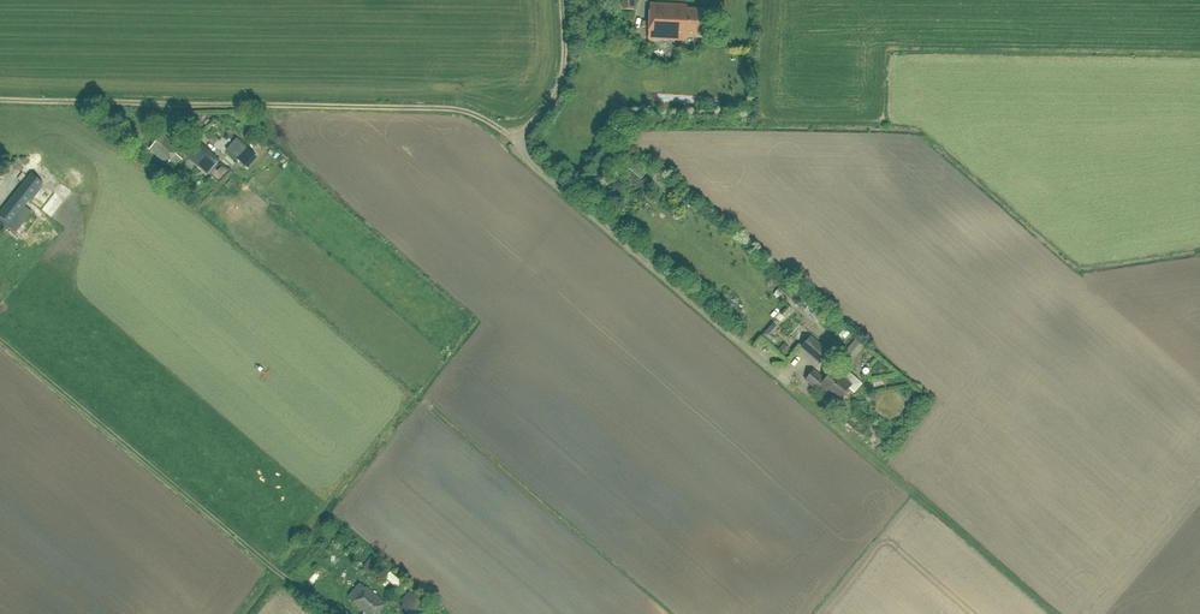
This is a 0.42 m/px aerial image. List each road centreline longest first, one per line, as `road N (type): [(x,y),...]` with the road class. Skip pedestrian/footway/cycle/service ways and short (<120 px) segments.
road 1 (track): [(0,101),(448,110),(518,131)]
road 2 (track): [(0,339),(289,582)]
road 3 (track): [(518,131),(531,160),(791,387)]
road 4 (track): [(1058,613),(791,387)]
road 5 (track): [(518,131),(559,92),(566,0)]

